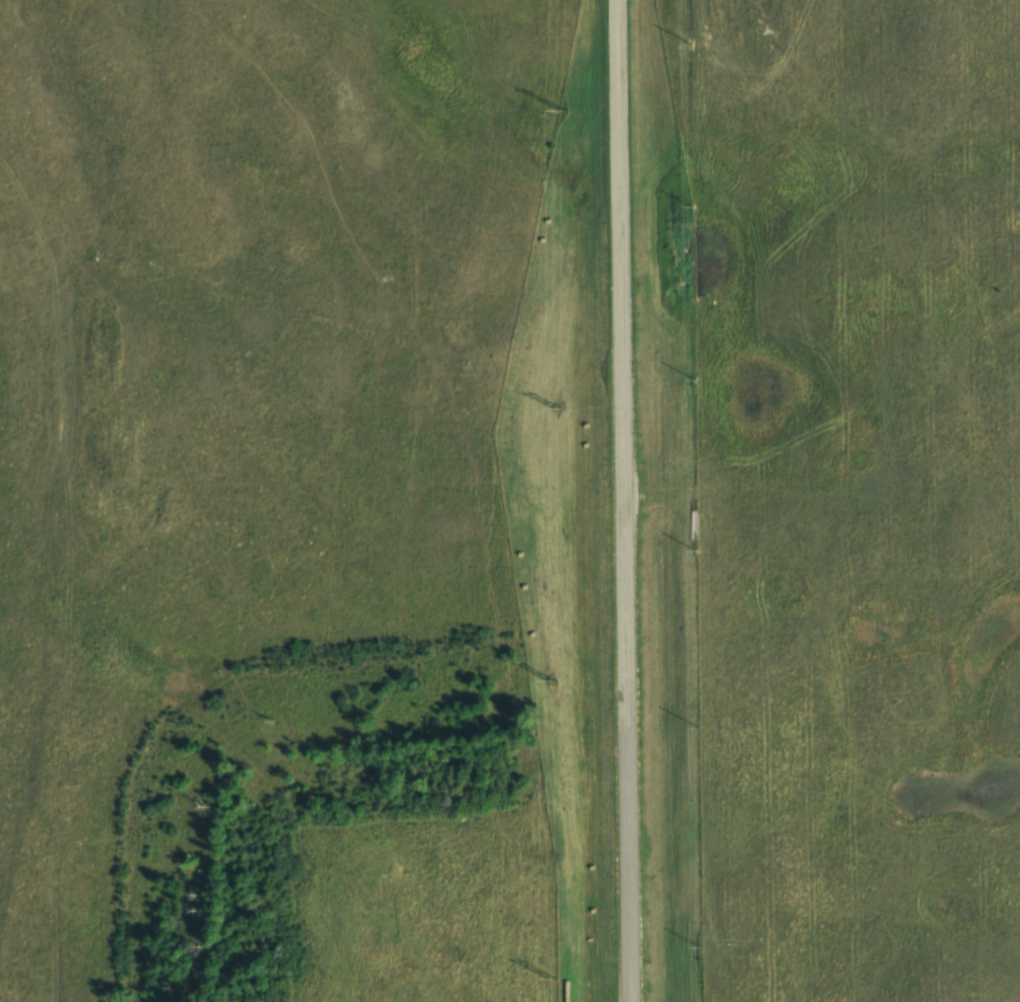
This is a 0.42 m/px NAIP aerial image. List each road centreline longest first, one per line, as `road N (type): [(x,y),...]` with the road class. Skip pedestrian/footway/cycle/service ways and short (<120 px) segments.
road 1 (tertiary): [(627,1001),(615,0)]

